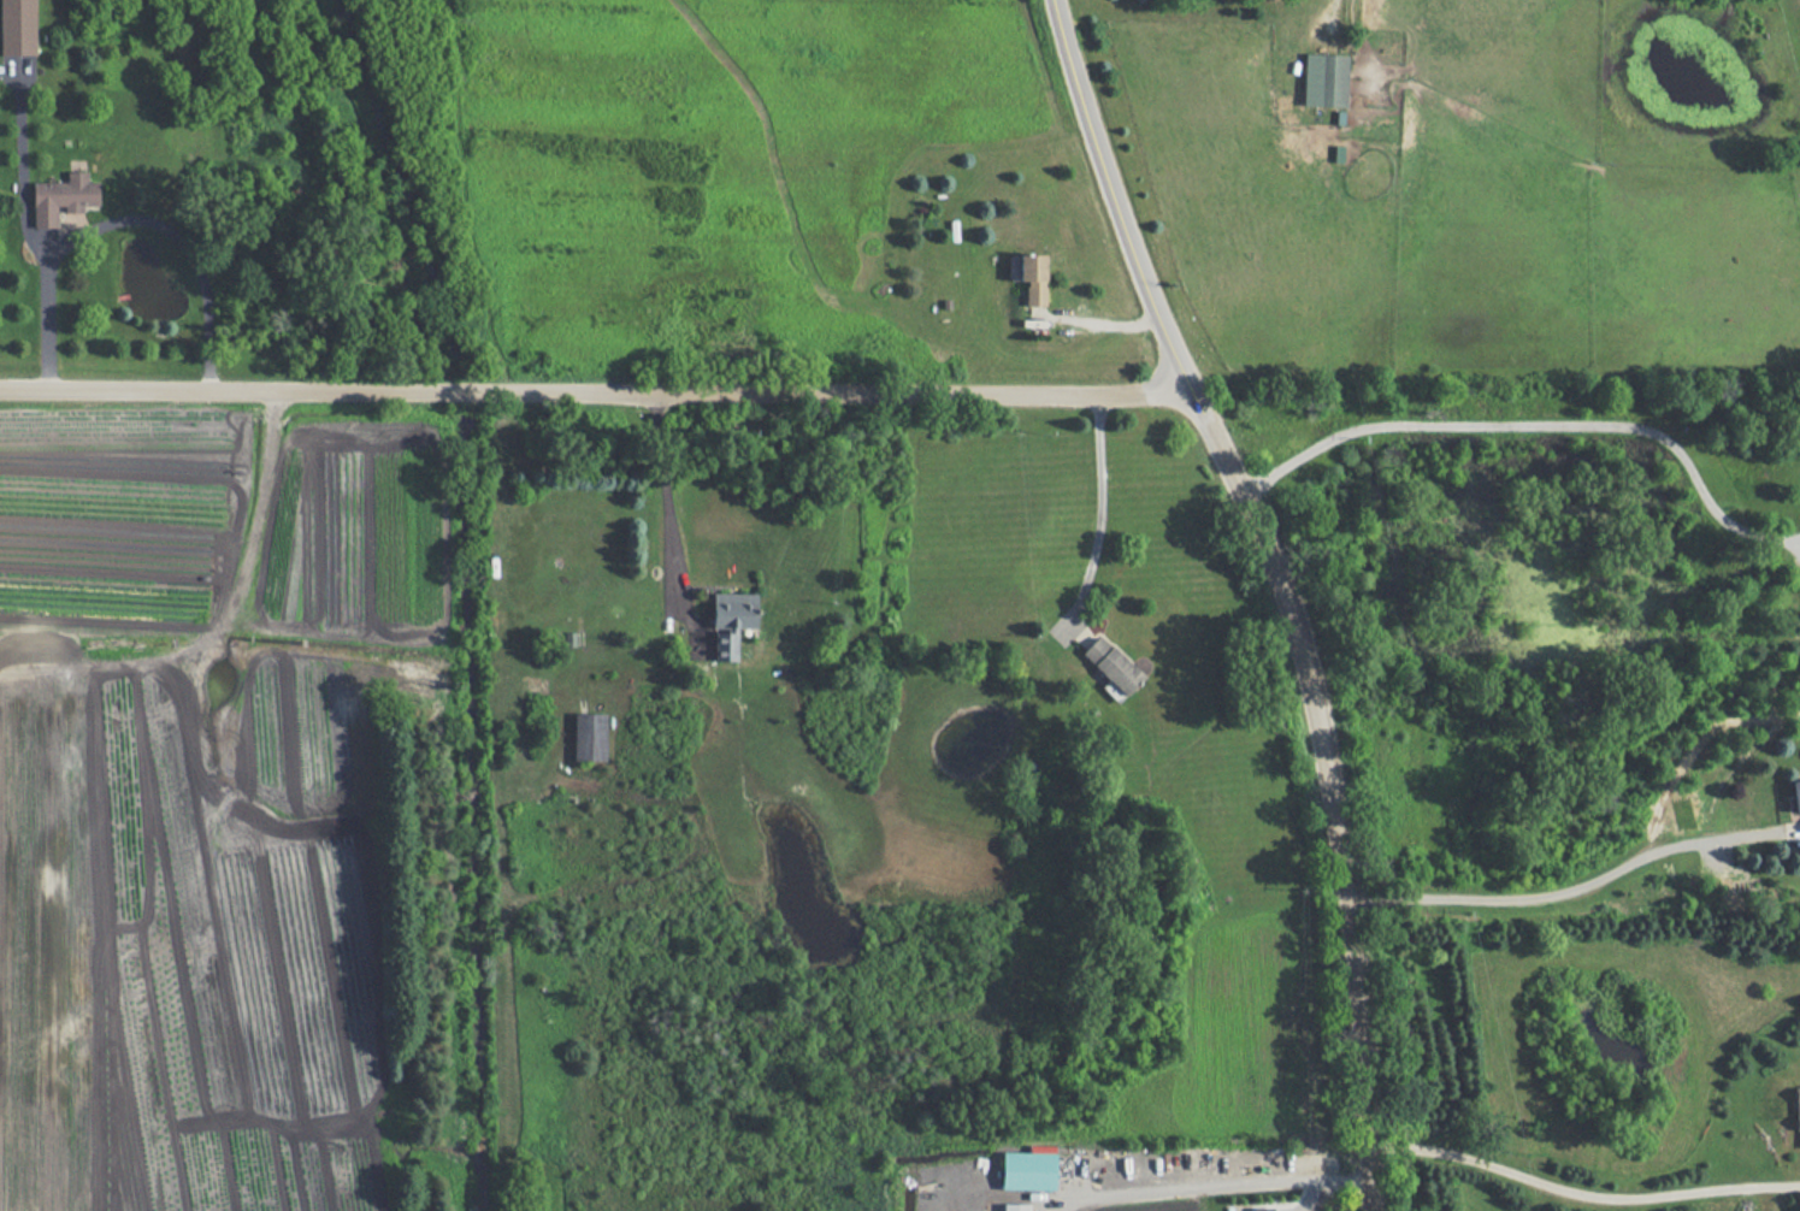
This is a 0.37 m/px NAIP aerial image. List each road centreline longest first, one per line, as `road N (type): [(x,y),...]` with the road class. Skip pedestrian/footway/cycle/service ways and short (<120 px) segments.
road 1 (residential): [(1378,1210),(1370,1045),(1309,661),(1232,467),(1190,391),(1054,0)]
road 2 (residential): [(0,393),(1190,391)]

